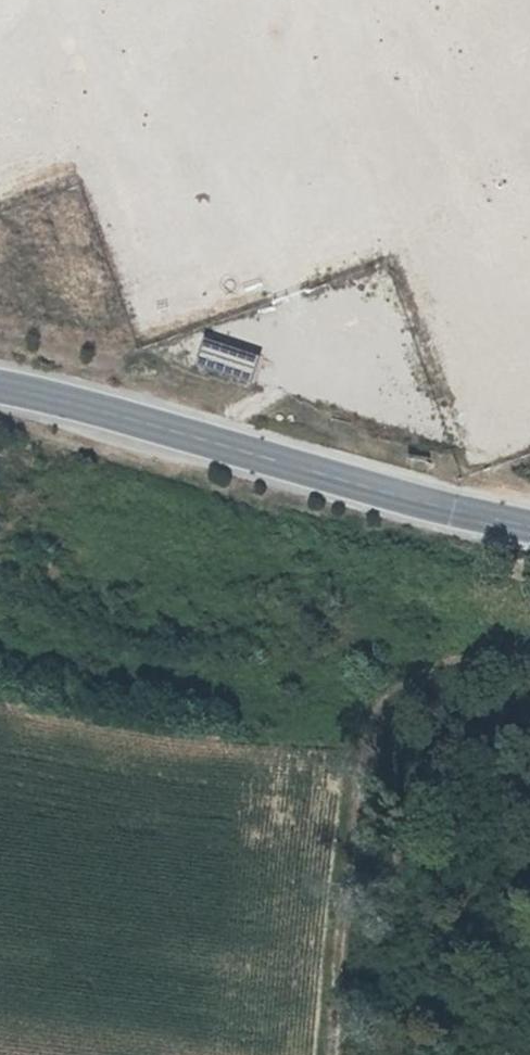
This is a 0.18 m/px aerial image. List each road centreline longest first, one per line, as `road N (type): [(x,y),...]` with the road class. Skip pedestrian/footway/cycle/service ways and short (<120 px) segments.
road 1 (unclassified): [(0,386),(529,527)]
road 2 (track): [(333,1054),(344,902),(375,746),(403,691),(440,661),(482,652),(529,659)]

